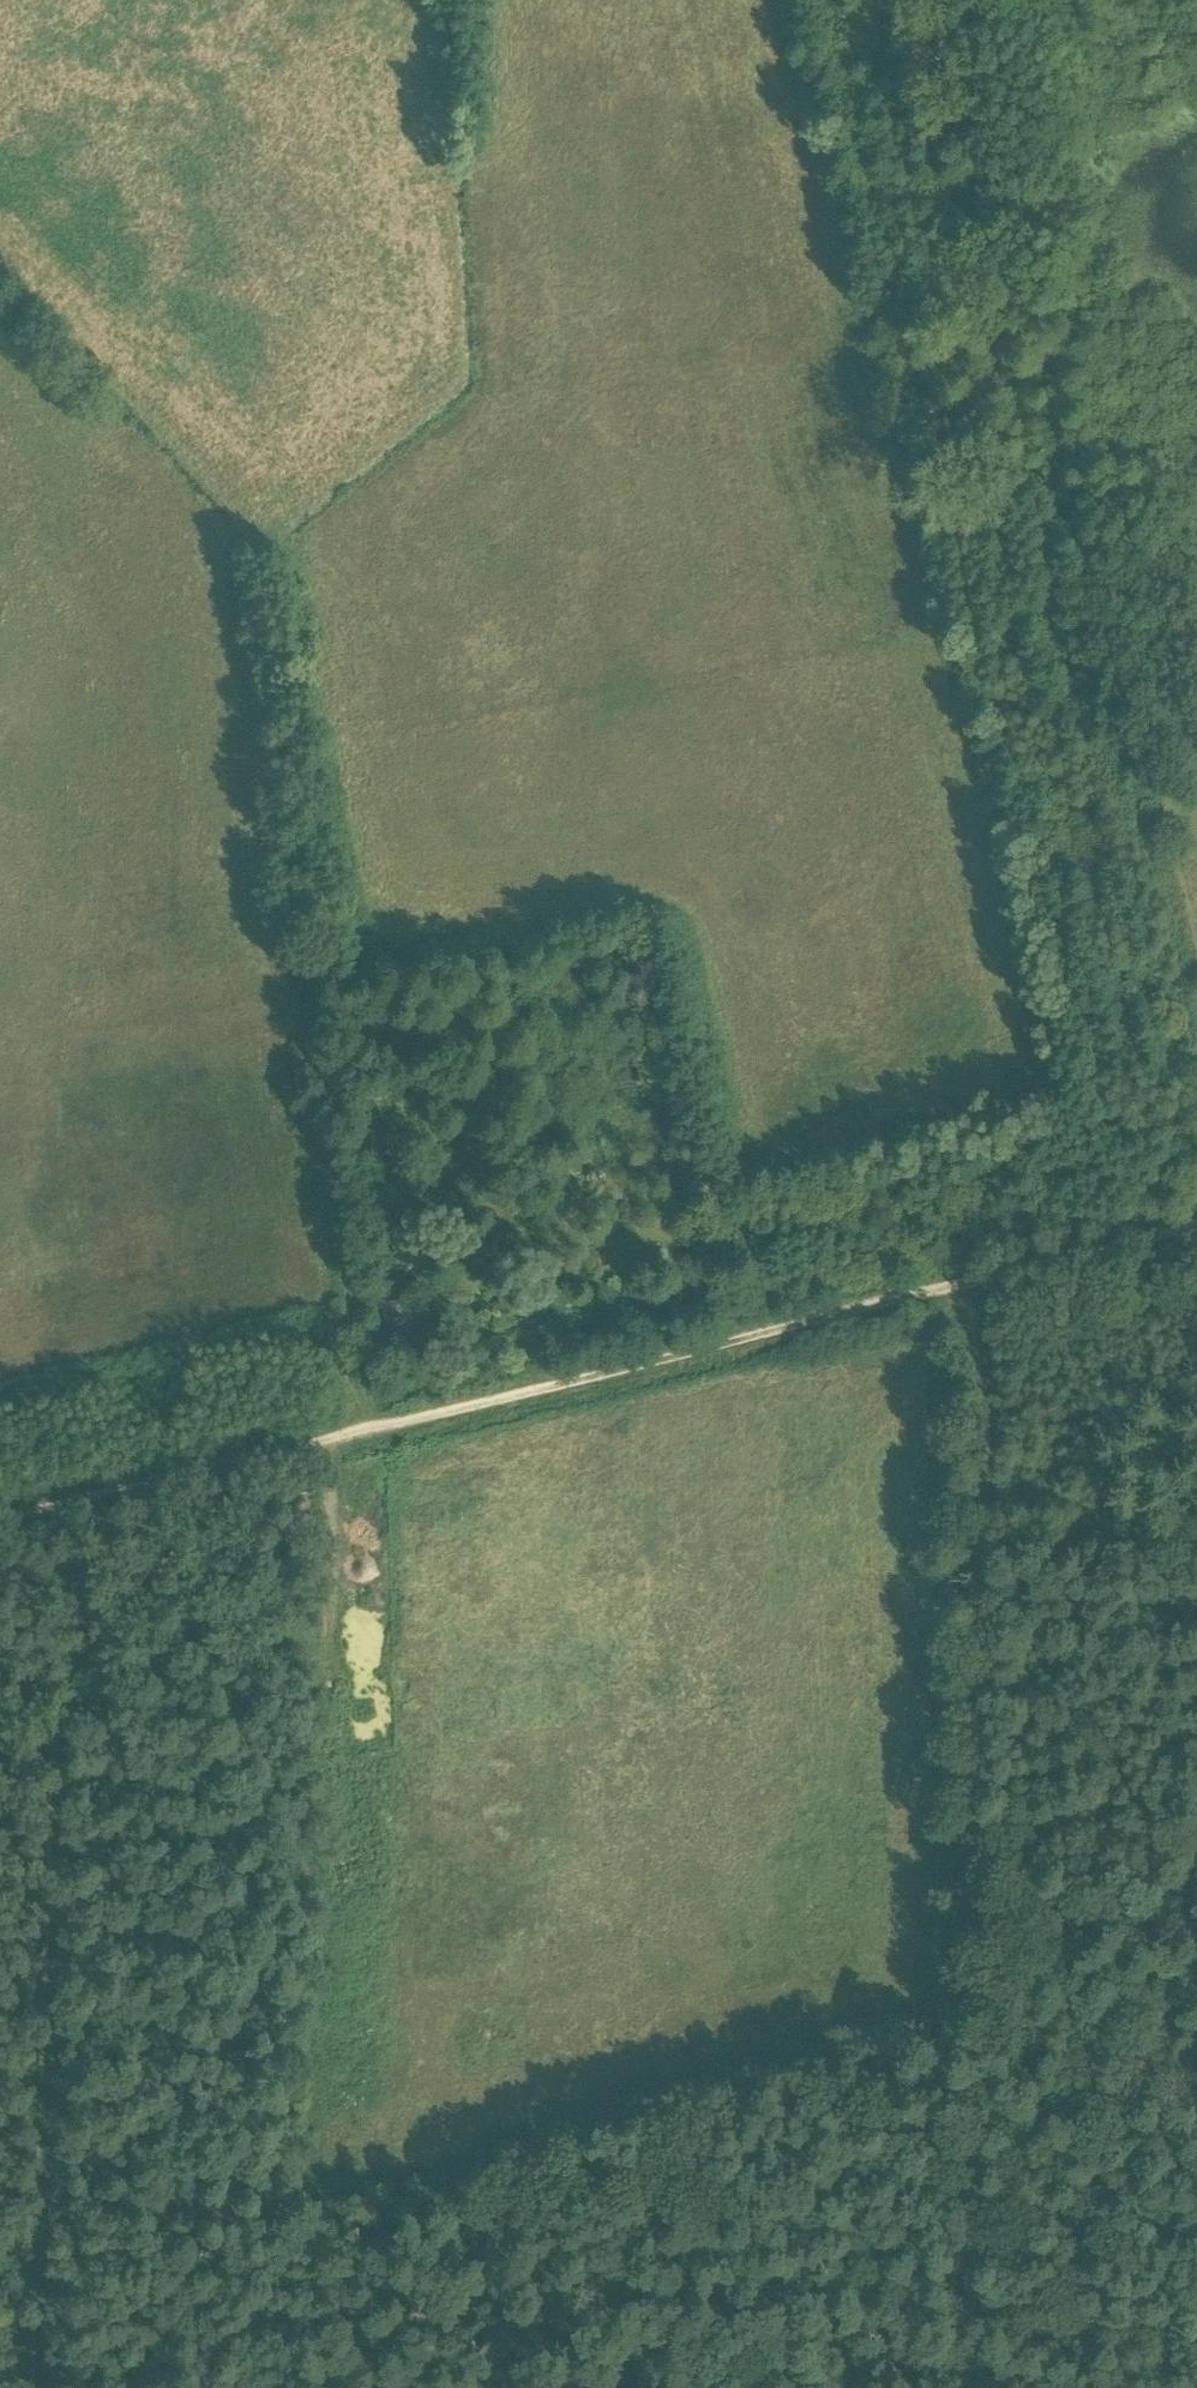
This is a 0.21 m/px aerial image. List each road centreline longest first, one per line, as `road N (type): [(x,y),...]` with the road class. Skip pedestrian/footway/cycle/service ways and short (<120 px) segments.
road 1 (track): [(966,1282),(0,1521)]
road 2 (track): [(961,2387),(980,1821)]
road 3 (track): [(980,1821),(984,1396),(966,1282)]
road 4 (track): [(1196,1223),(966,1282)]

